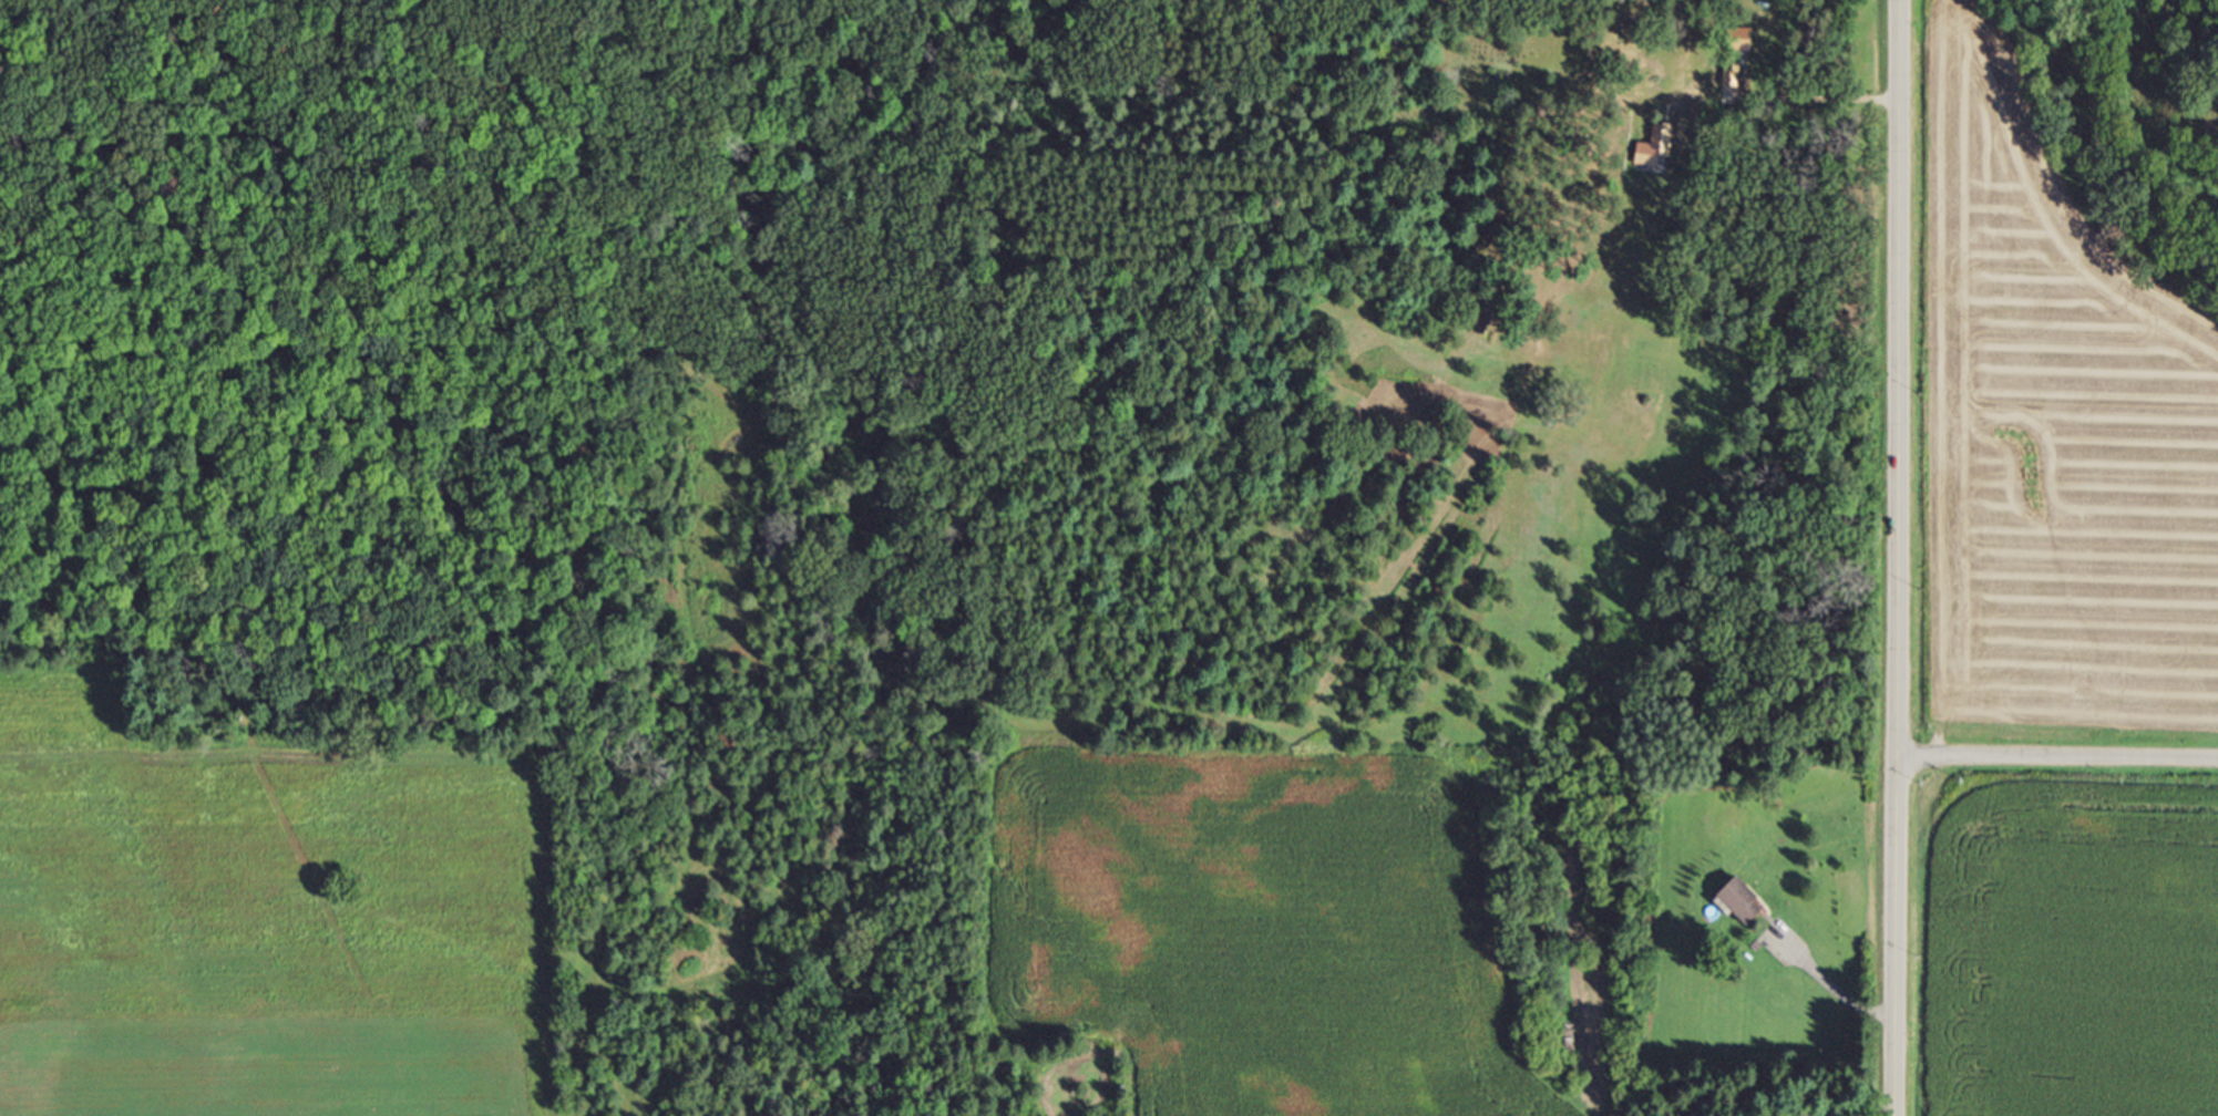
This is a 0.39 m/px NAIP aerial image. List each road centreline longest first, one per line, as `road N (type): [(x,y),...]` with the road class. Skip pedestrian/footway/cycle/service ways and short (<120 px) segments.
road 1 (secondary): [(1895,1115),(1900,0)]
road 2 (residential): [(1899,756),(2217,759)]

